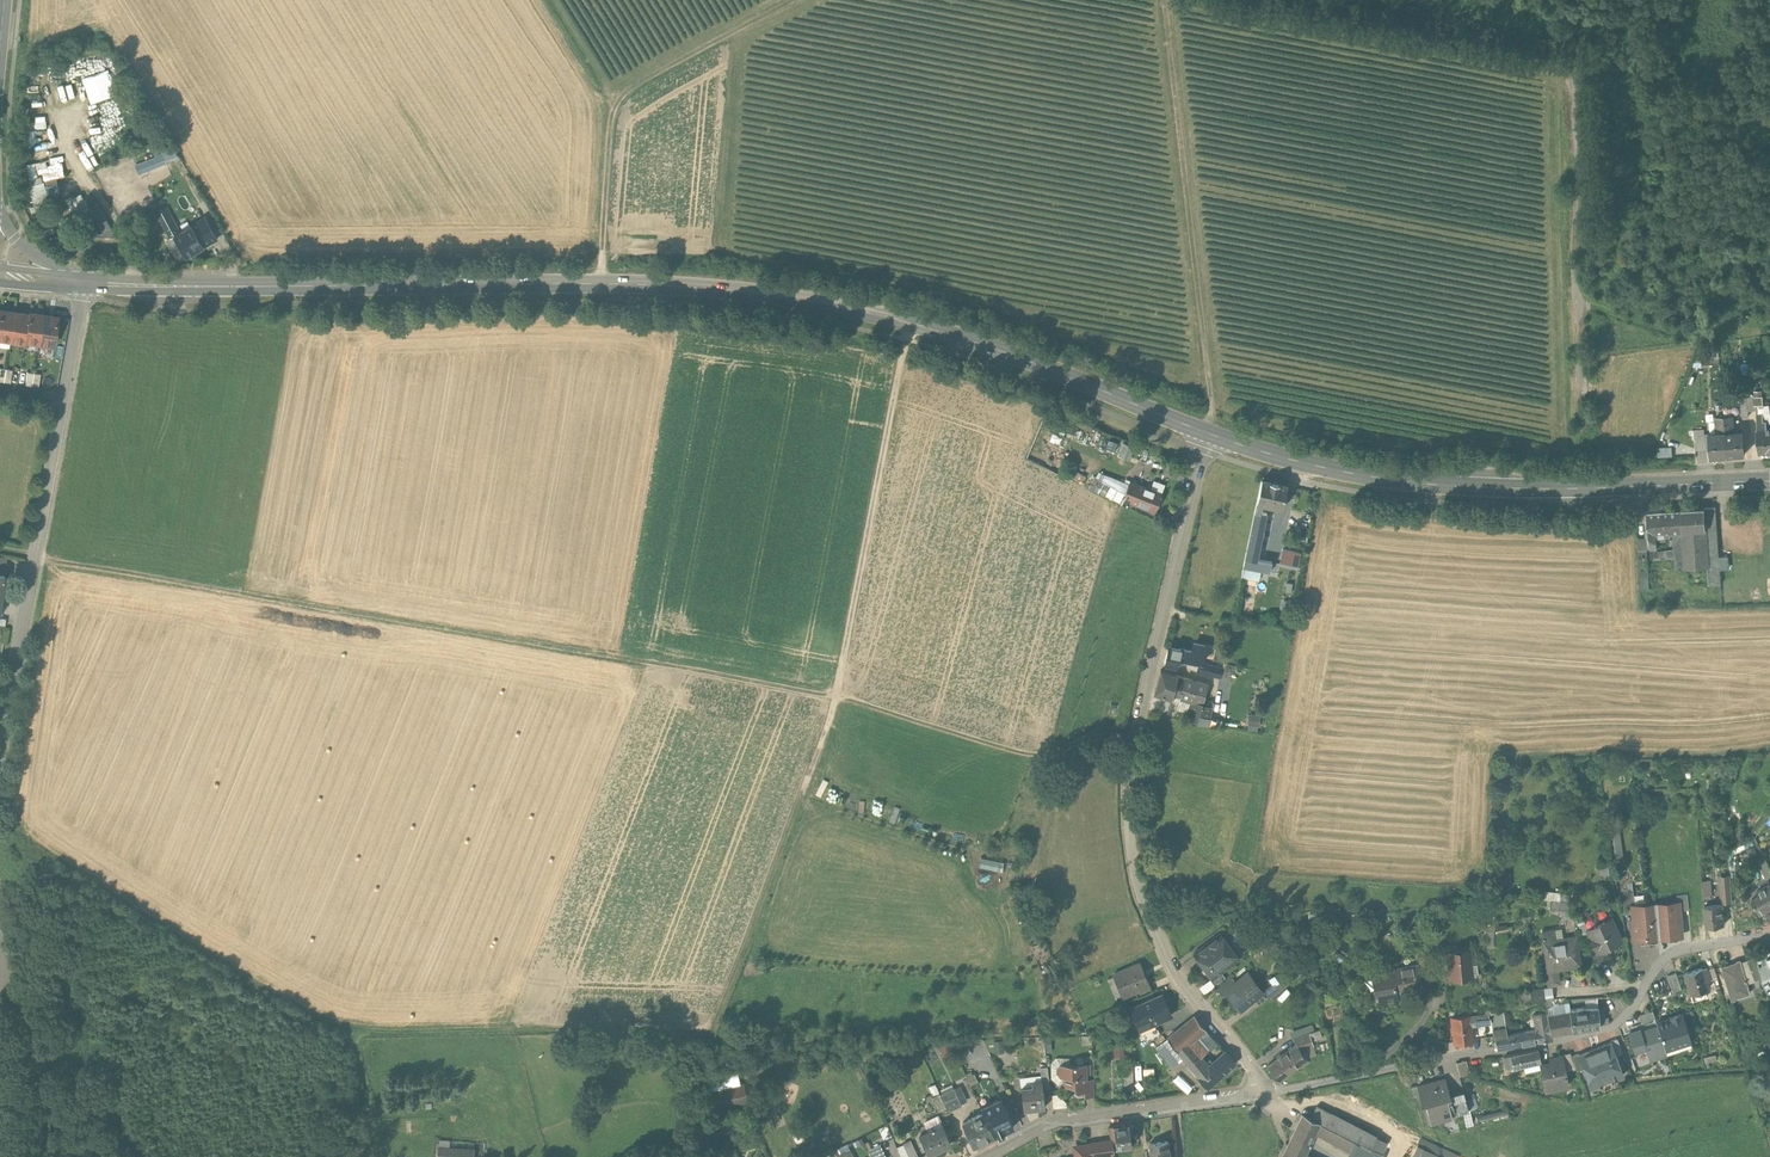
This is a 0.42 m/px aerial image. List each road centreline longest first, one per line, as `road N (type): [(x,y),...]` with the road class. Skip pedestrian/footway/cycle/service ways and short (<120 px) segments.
road 1 (secondary): [(1209,433),(909,324),(756,294),(600,285),(85,284)]
road 2 (unclassified): [(1209,433),(1138,708),(1132,819),(1159,931),(1265,1092)]
road 3 (track): [(1293,0),(1530,50),(1561,65),(1570,81),(1584,433)]
road 4 (secondary): [(1769,481),(1575,489),(1411,483),(1336,471),(1209,433)]
road 5 (residential): [(1769,928),(1693,941),(1663,954),(1613,1022),(1577,1033),(1435,1054),(1265,1092)]
road 6 (unclassified): [(0,758),(85,284)]
road 7 (track): [(1209,433),(1164,0)]
road 8 (track): [(600,285),(612,103),(548,0)]
road 9 (residential): [(1265,1092),(1057,1120),(983,1156)]
road 10 (residential): [(50,1156),(0,920)]
road 11 (track): [(797,0),(612,103)]

